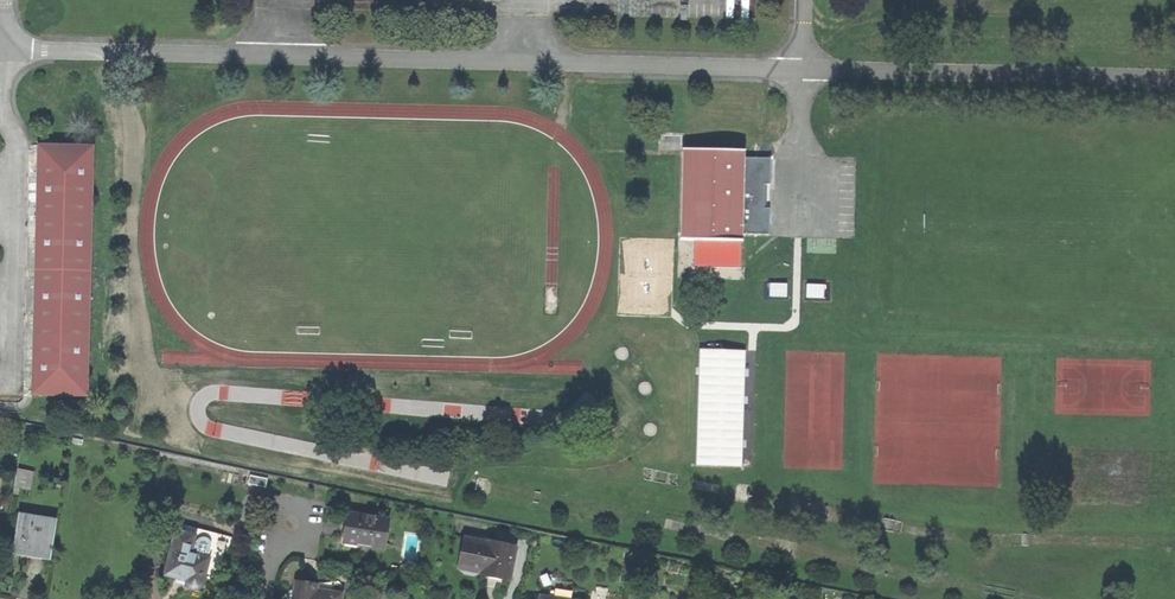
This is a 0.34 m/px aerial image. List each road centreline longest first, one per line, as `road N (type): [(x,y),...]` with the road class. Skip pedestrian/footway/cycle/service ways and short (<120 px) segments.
road 1 (residential): [(262,598),(280,495),(313,503)]

